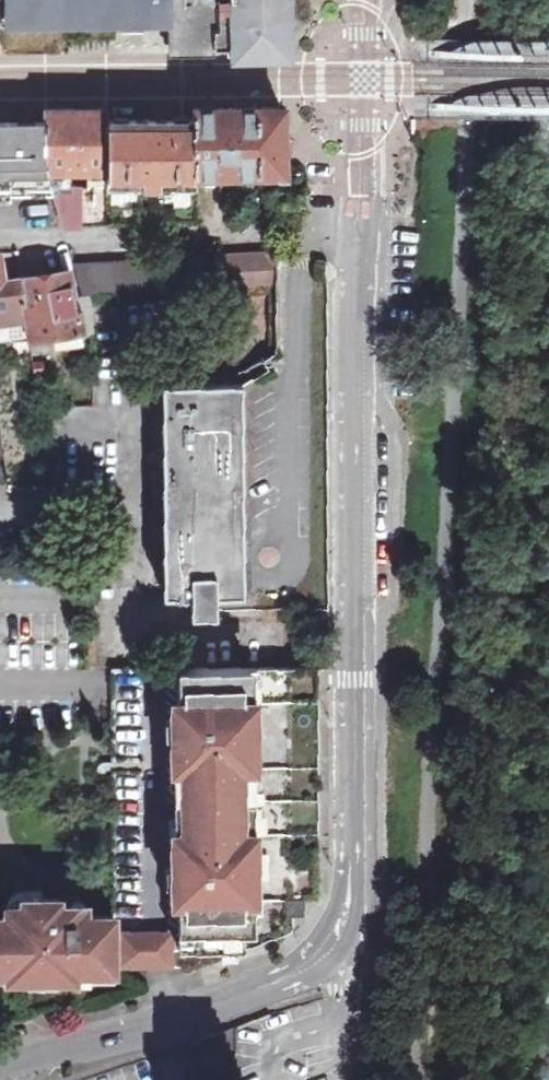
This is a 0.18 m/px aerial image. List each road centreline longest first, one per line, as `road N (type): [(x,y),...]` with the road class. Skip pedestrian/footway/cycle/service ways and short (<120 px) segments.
road 1 (residential): [(357,0),(350,862),(338,935)]
road 2 (residential): [(0,1078),(263,991),(338,935)]
road 3 (residential): [(247,235),(0,245)]

